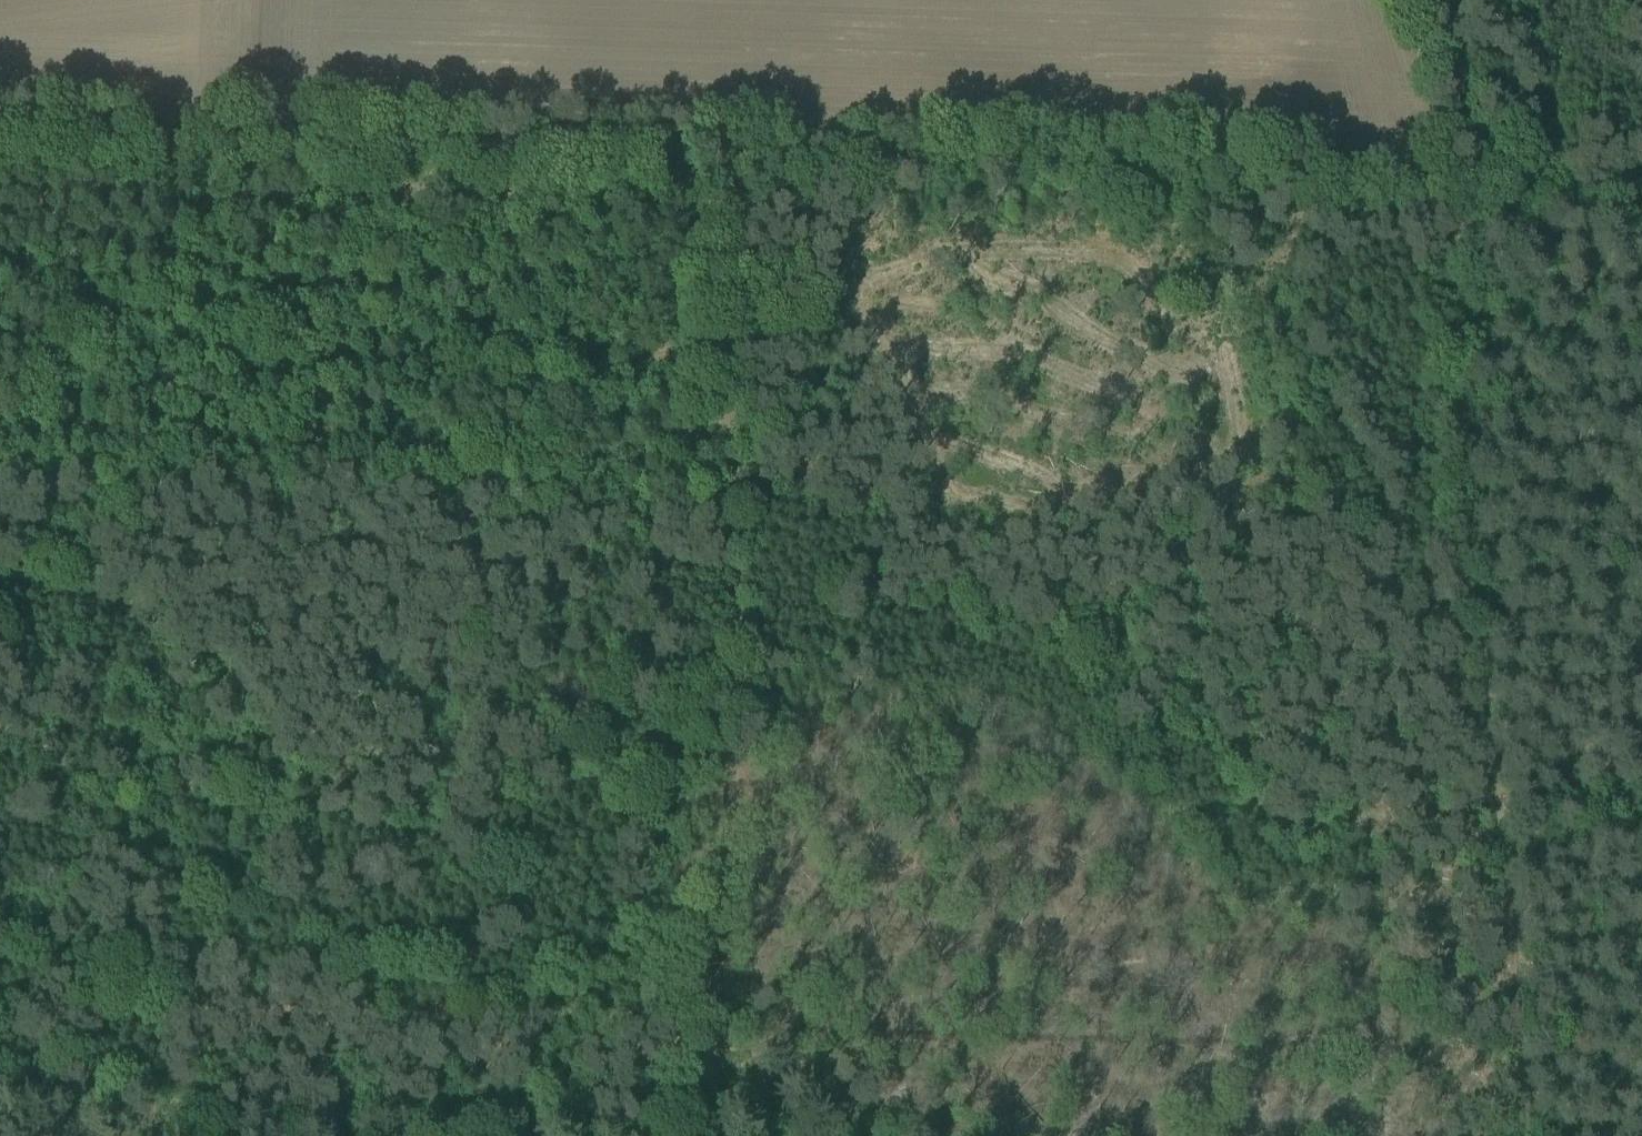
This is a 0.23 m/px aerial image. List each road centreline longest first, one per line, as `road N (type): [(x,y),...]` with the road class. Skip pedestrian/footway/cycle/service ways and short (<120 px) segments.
road 1 (track): [(1641,176),(0,124)]

